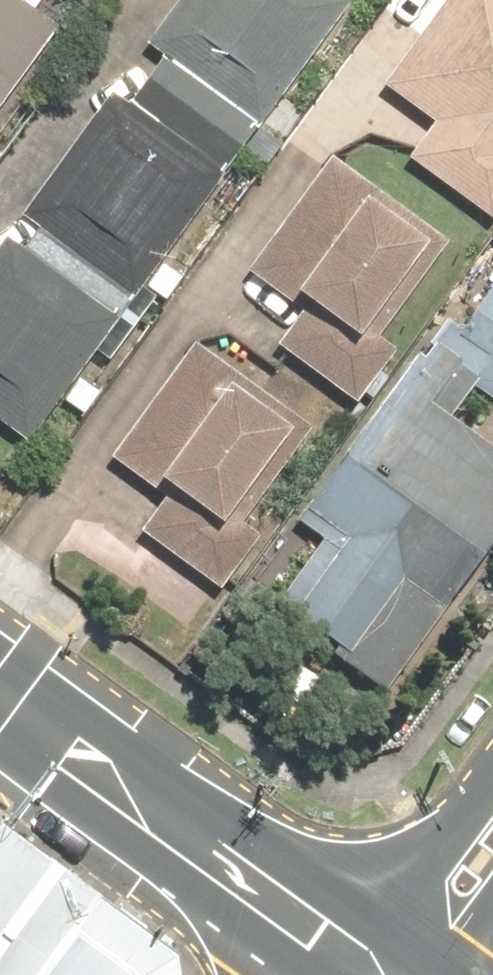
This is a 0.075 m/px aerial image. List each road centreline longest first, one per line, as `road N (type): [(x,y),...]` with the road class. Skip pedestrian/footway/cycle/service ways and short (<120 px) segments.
road 1 (secondary): [(0,699),(351,955)]
road 2 (residential): [(351,955),(492,783)]

